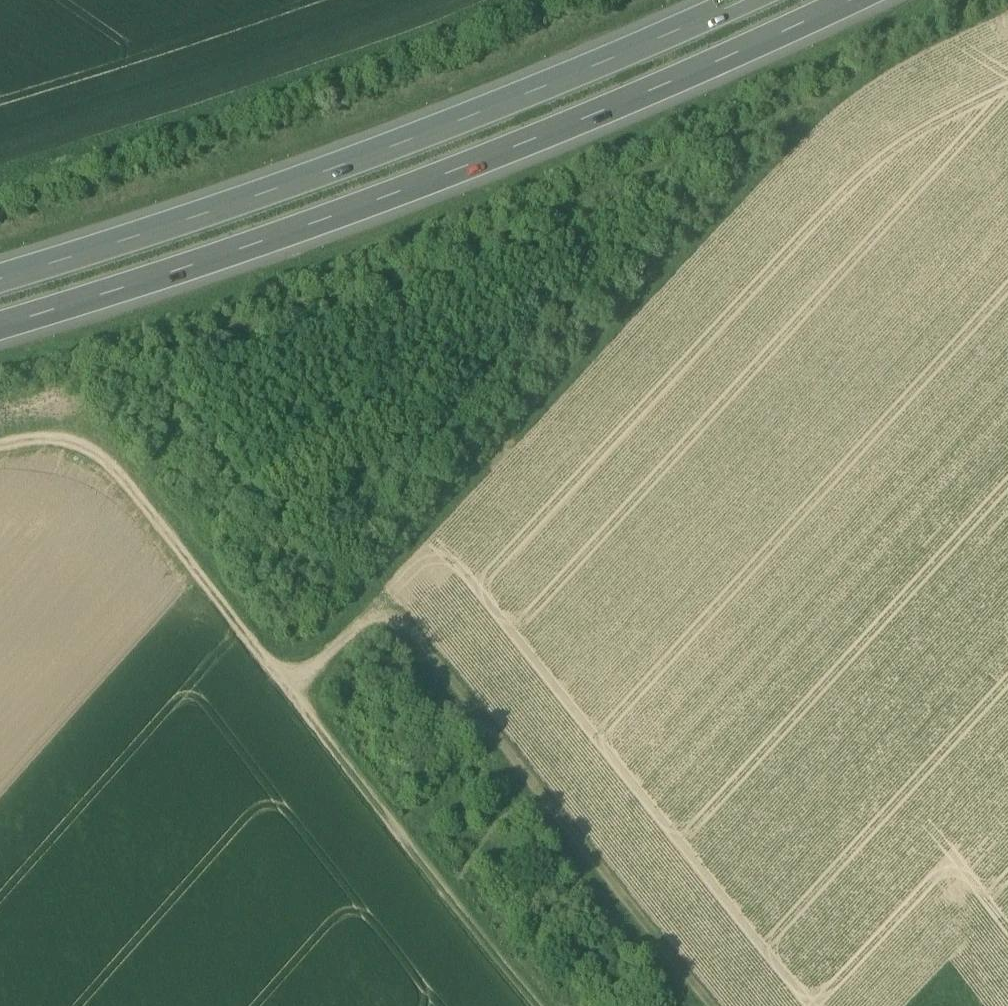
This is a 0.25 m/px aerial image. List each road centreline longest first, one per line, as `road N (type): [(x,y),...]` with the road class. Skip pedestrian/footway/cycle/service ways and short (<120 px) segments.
road 1 (motorway): [(0,319),(471,158),(836,0)]
road 2 (motorway): [(731,0),(440,125),(0,272)]
road 3 (track): [(285,688),(367,618),(405,626),(709,1005)]
road 4 (track): [(0,446),(78,437),(112,466),(285,688)]
road 5 (track): [(285,688),(535,1005)]
road 6 (track): [(902,1005),(940,965),(967,966),(998,1005)]

